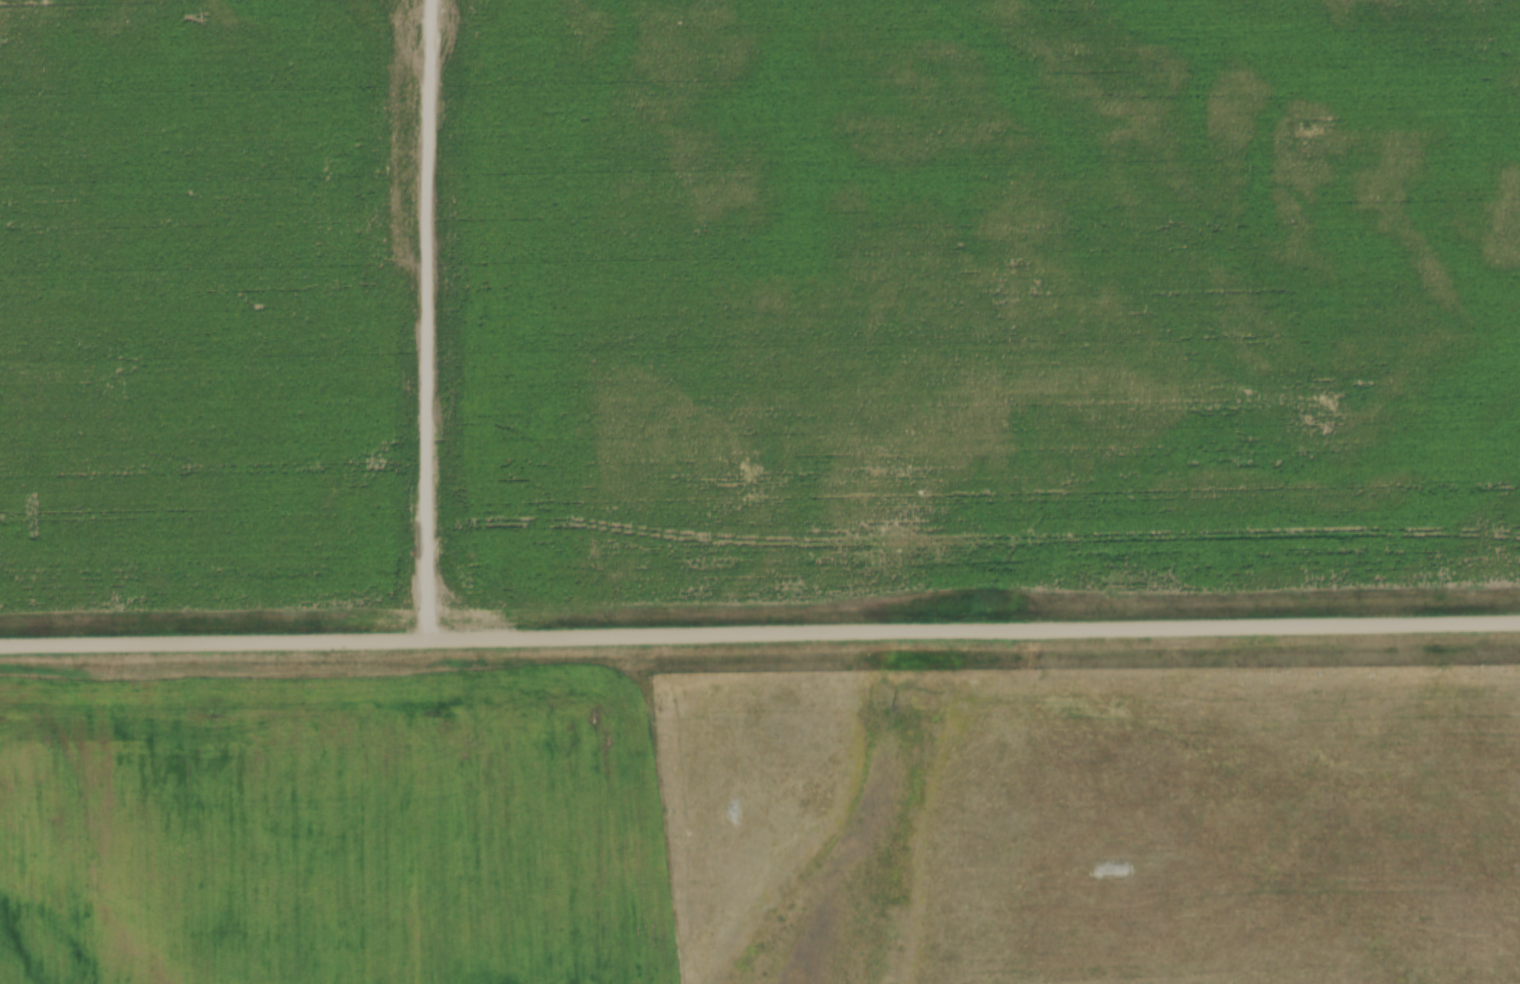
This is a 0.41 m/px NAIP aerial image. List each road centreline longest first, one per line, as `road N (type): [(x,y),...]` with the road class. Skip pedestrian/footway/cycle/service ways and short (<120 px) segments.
road 1 (residential): [(1519,620),(0,648)]
road 2 (track): [(1032,631),(1029,686),(974,790),(937,953),(916,983)]

